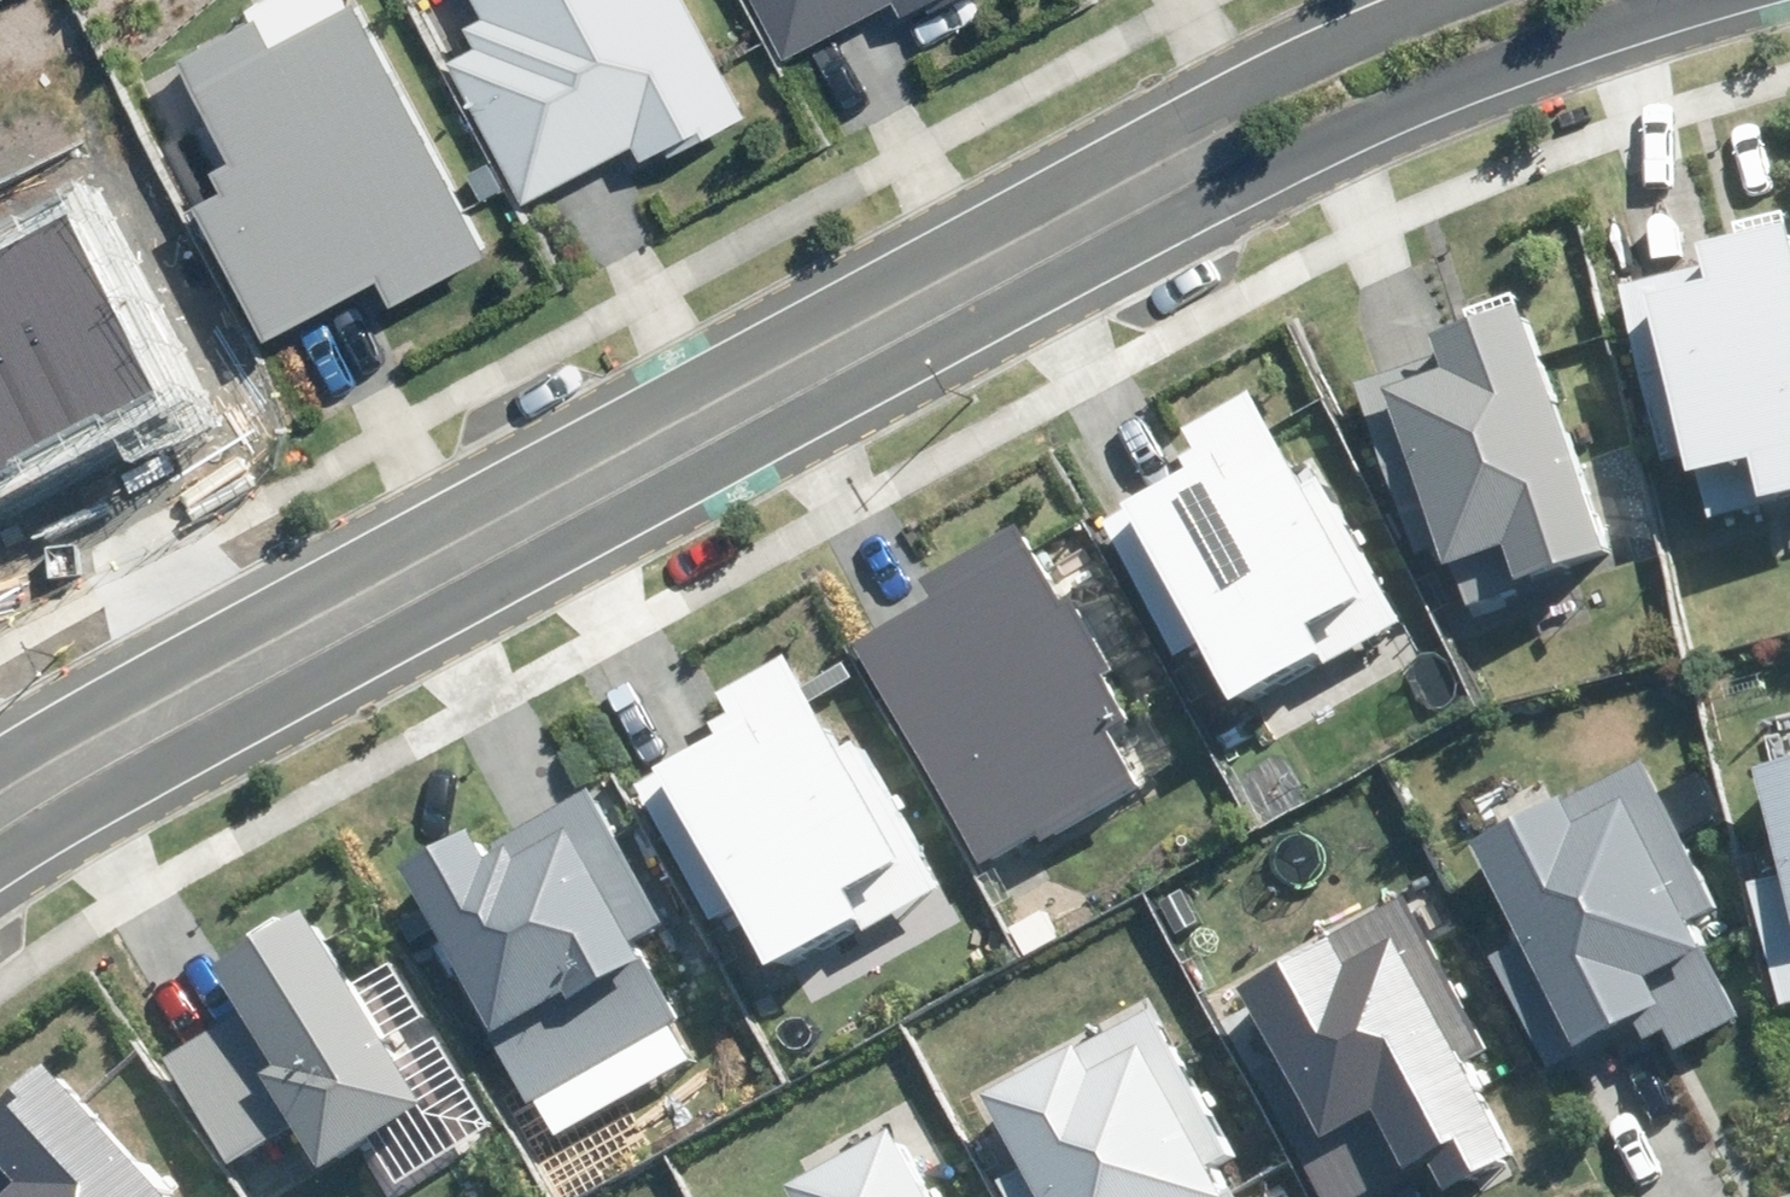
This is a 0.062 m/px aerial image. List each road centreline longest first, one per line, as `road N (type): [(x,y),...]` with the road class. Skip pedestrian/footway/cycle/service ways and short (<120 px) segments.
road 1 (residential): [(1679,0),(1543,35),(1109,222),(0,862)]
road 2 (residential): [(0,725),(1060,155),(1412,0)]

